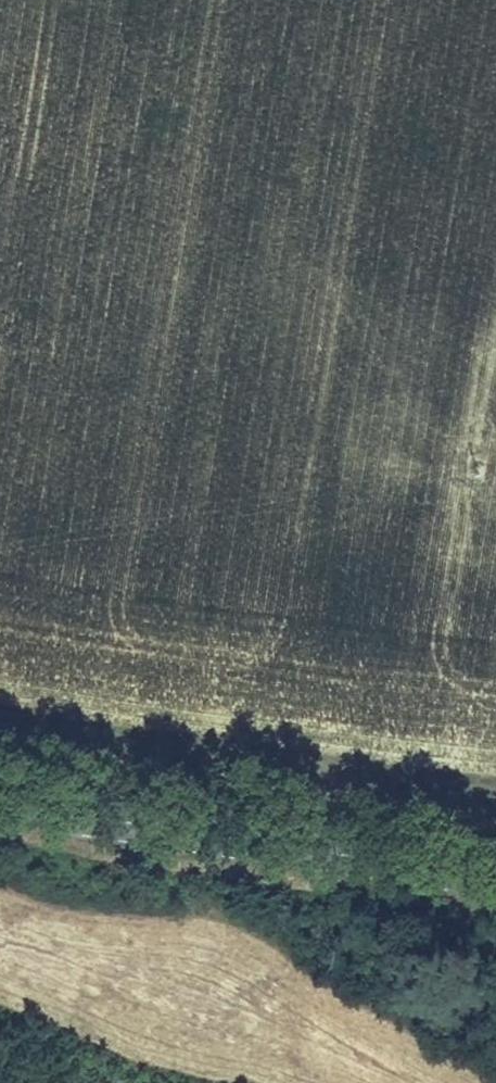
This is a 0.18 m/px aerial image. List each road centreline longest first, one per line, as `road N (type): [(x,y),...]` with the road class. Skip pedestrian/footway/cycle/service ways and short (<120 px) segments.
road 1 (primary): [(495,879),(0,804)]

